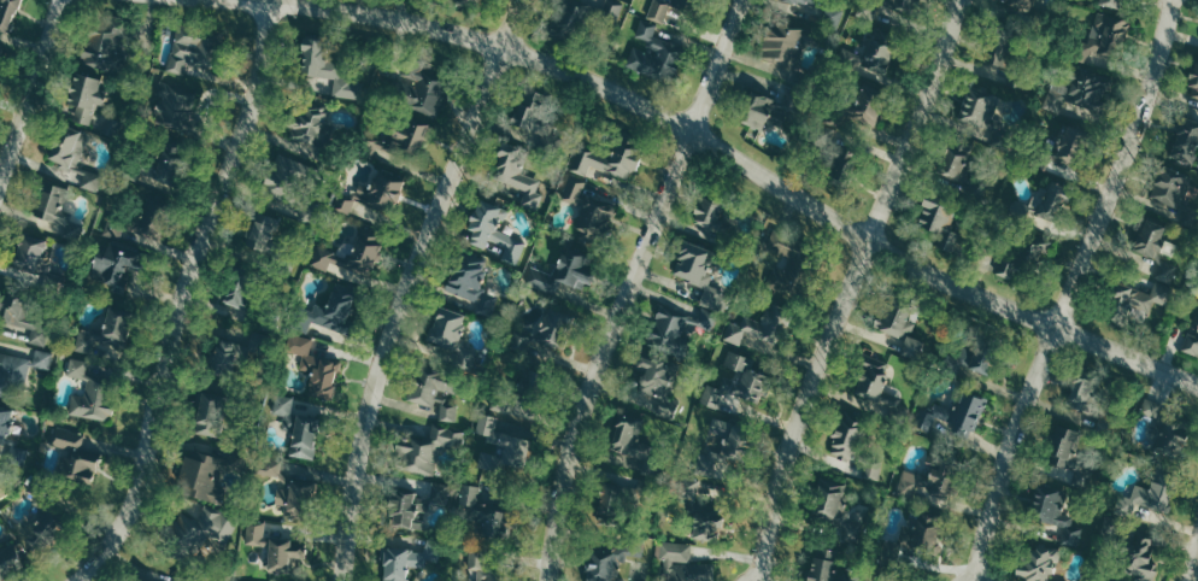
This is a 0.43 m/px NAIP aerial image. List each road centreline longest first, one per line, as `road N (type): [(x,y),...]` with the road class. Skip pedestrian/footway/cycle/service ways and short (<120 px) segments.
road 1 (tertiary): [(1197,383),(871,246),(692,133),(582,77),(376,14),(249,0)]
road 2 (tertiary): [(78,580),(125,520),(143,468),(157,381),(192,266),(249,121),(268,1)]
road 3 (residential): [(758,580),(800,409),(964,0)]
road 4 (residential): [(976,580),(1016,427),(1106,207),(1171,0)]
road 5 (residential): [(548,580),(562,495),(601,362),(739,0)]
road 6 (residential): [(342,580),(359,439),(383,352),(520,0)]
road 7 (residential): [(0,180),(62,0)]

